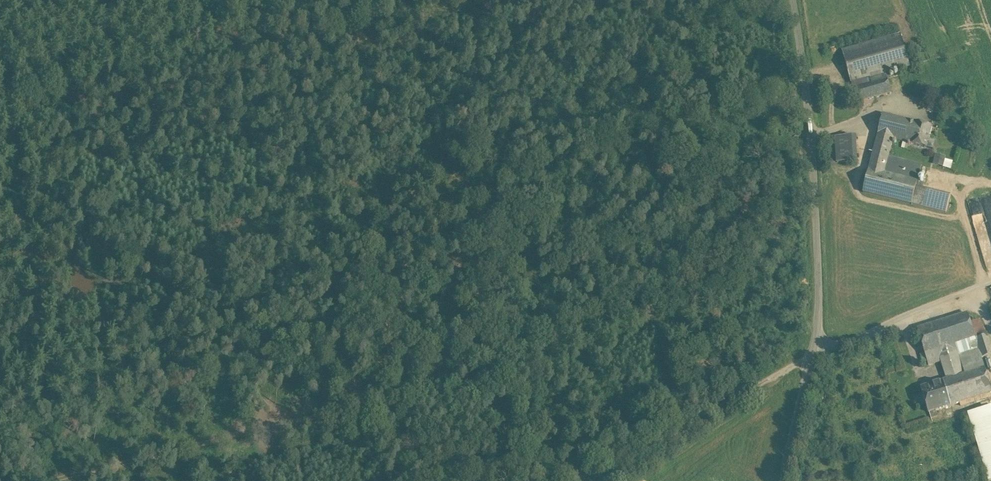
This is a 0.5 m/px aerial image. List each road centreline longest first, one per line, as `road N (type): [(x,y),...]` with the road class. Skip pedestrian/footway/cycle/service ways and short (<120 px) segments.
road 1 (track): [(0,474),(450,360)]
road 2 (track): [(790,0),(817,238),(814,359)]
road 3 (track): [(990,283),(814,359)]
road 4 (track): [(814,359),(784,480)]

